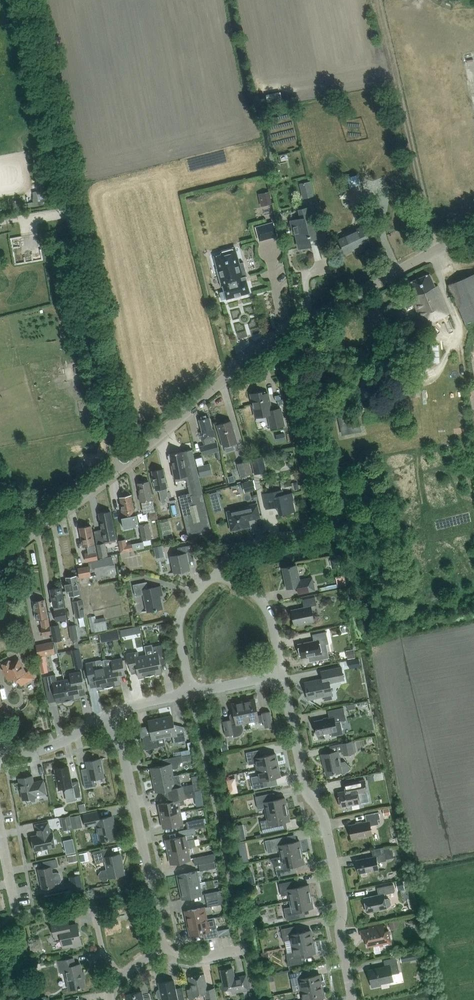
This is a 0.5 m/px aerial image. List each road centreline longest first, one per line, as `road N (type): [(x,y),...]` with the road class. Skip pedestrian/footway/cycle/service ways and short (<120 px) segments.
road 1 (unclassified): [(127,462),(272,342),(473,233)]
road 2 (residential): [(352,999),(326,819),(305,789),(282,678)]
road 3 (unclassified): [(76,241),(27,0)]
road 4 (residential): [(161,947),(110,716)]
road 5 (unclassified): [(127,462),(117,449),(76,241)]
road 6 (residential): [(0,557),(127,462)]
road 7 (residential): [(215,577),(267,605),(282,678)]
road 8 (residential): [(191,694),(180,631),(215,577)]

